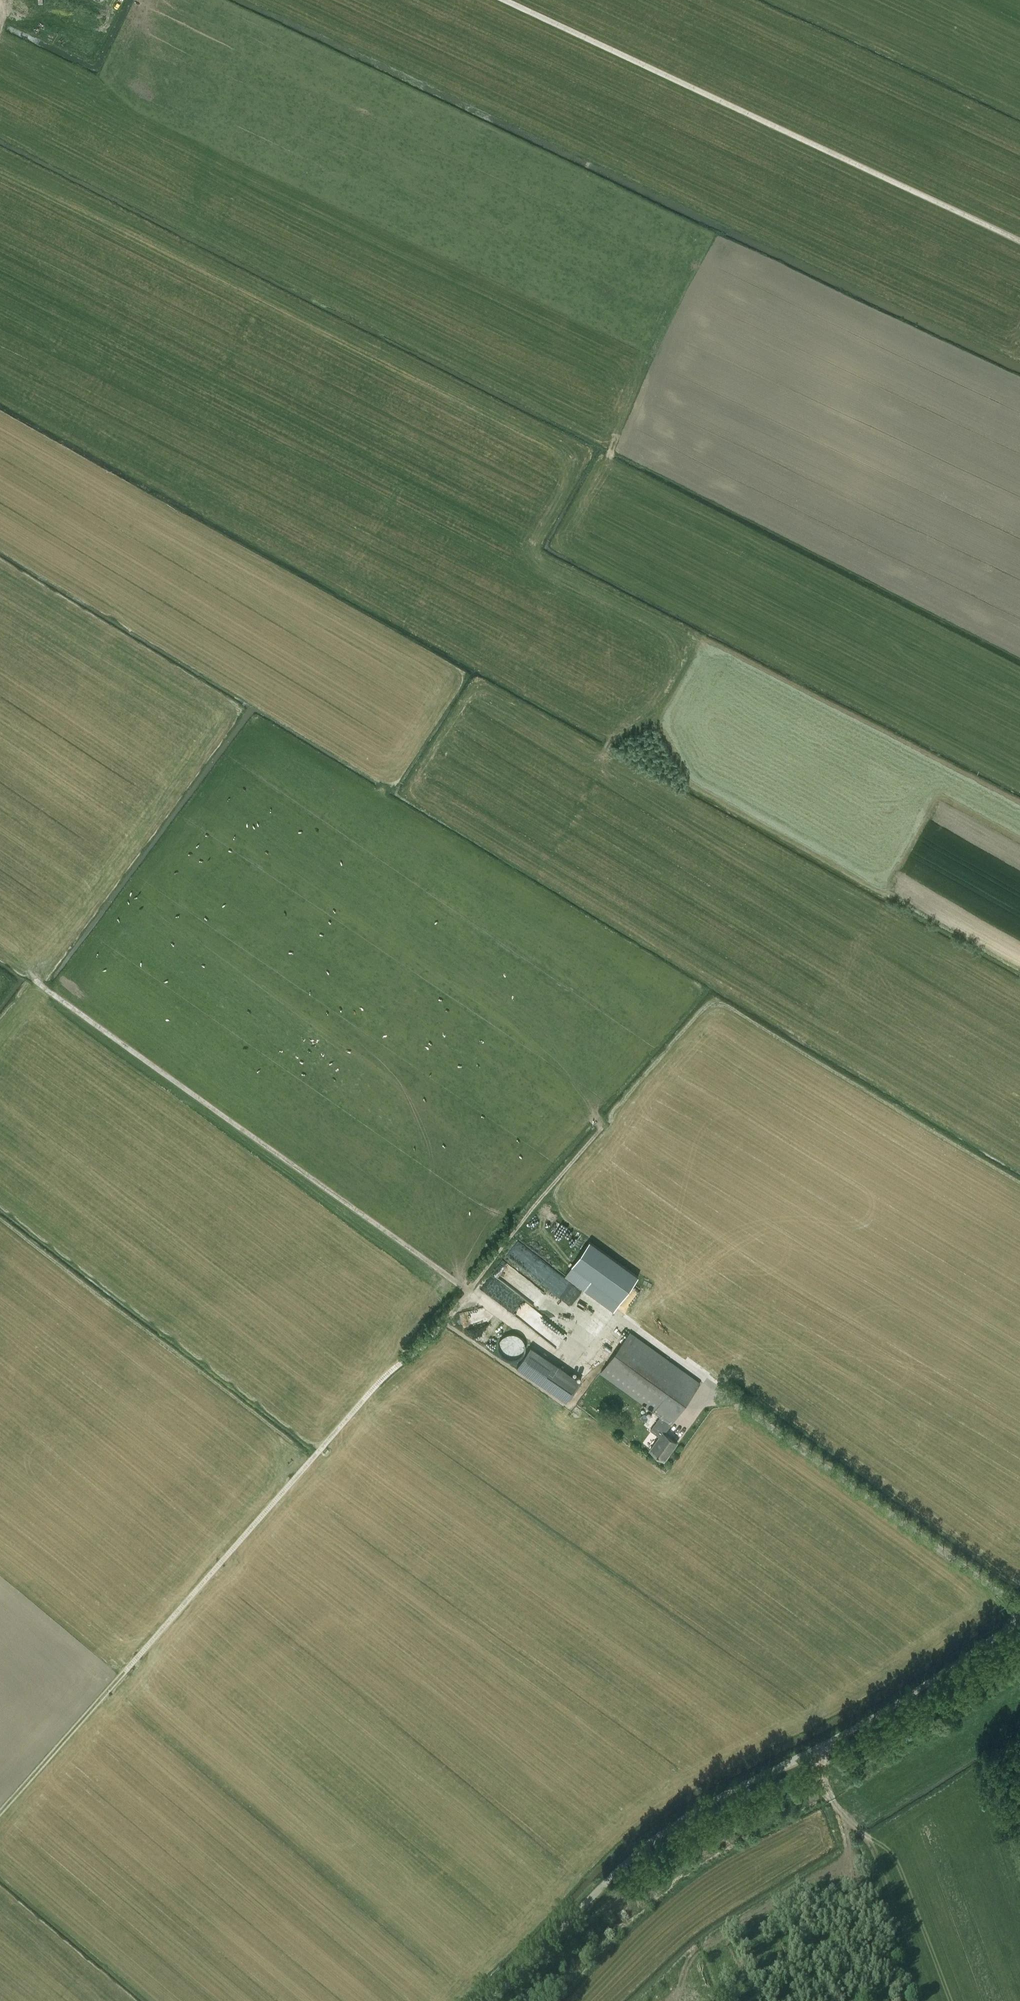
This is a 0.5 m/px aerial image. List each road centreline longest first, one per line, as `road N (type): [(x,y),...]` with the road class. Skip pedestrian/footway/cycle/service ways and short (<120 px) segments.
road 1 (unclassified): [(492,2000),(639,1842),(689,1808),(811,1752),(1019,1619)]
road 2 (track): [(932,2000),(877,1861),(811,1752)]

